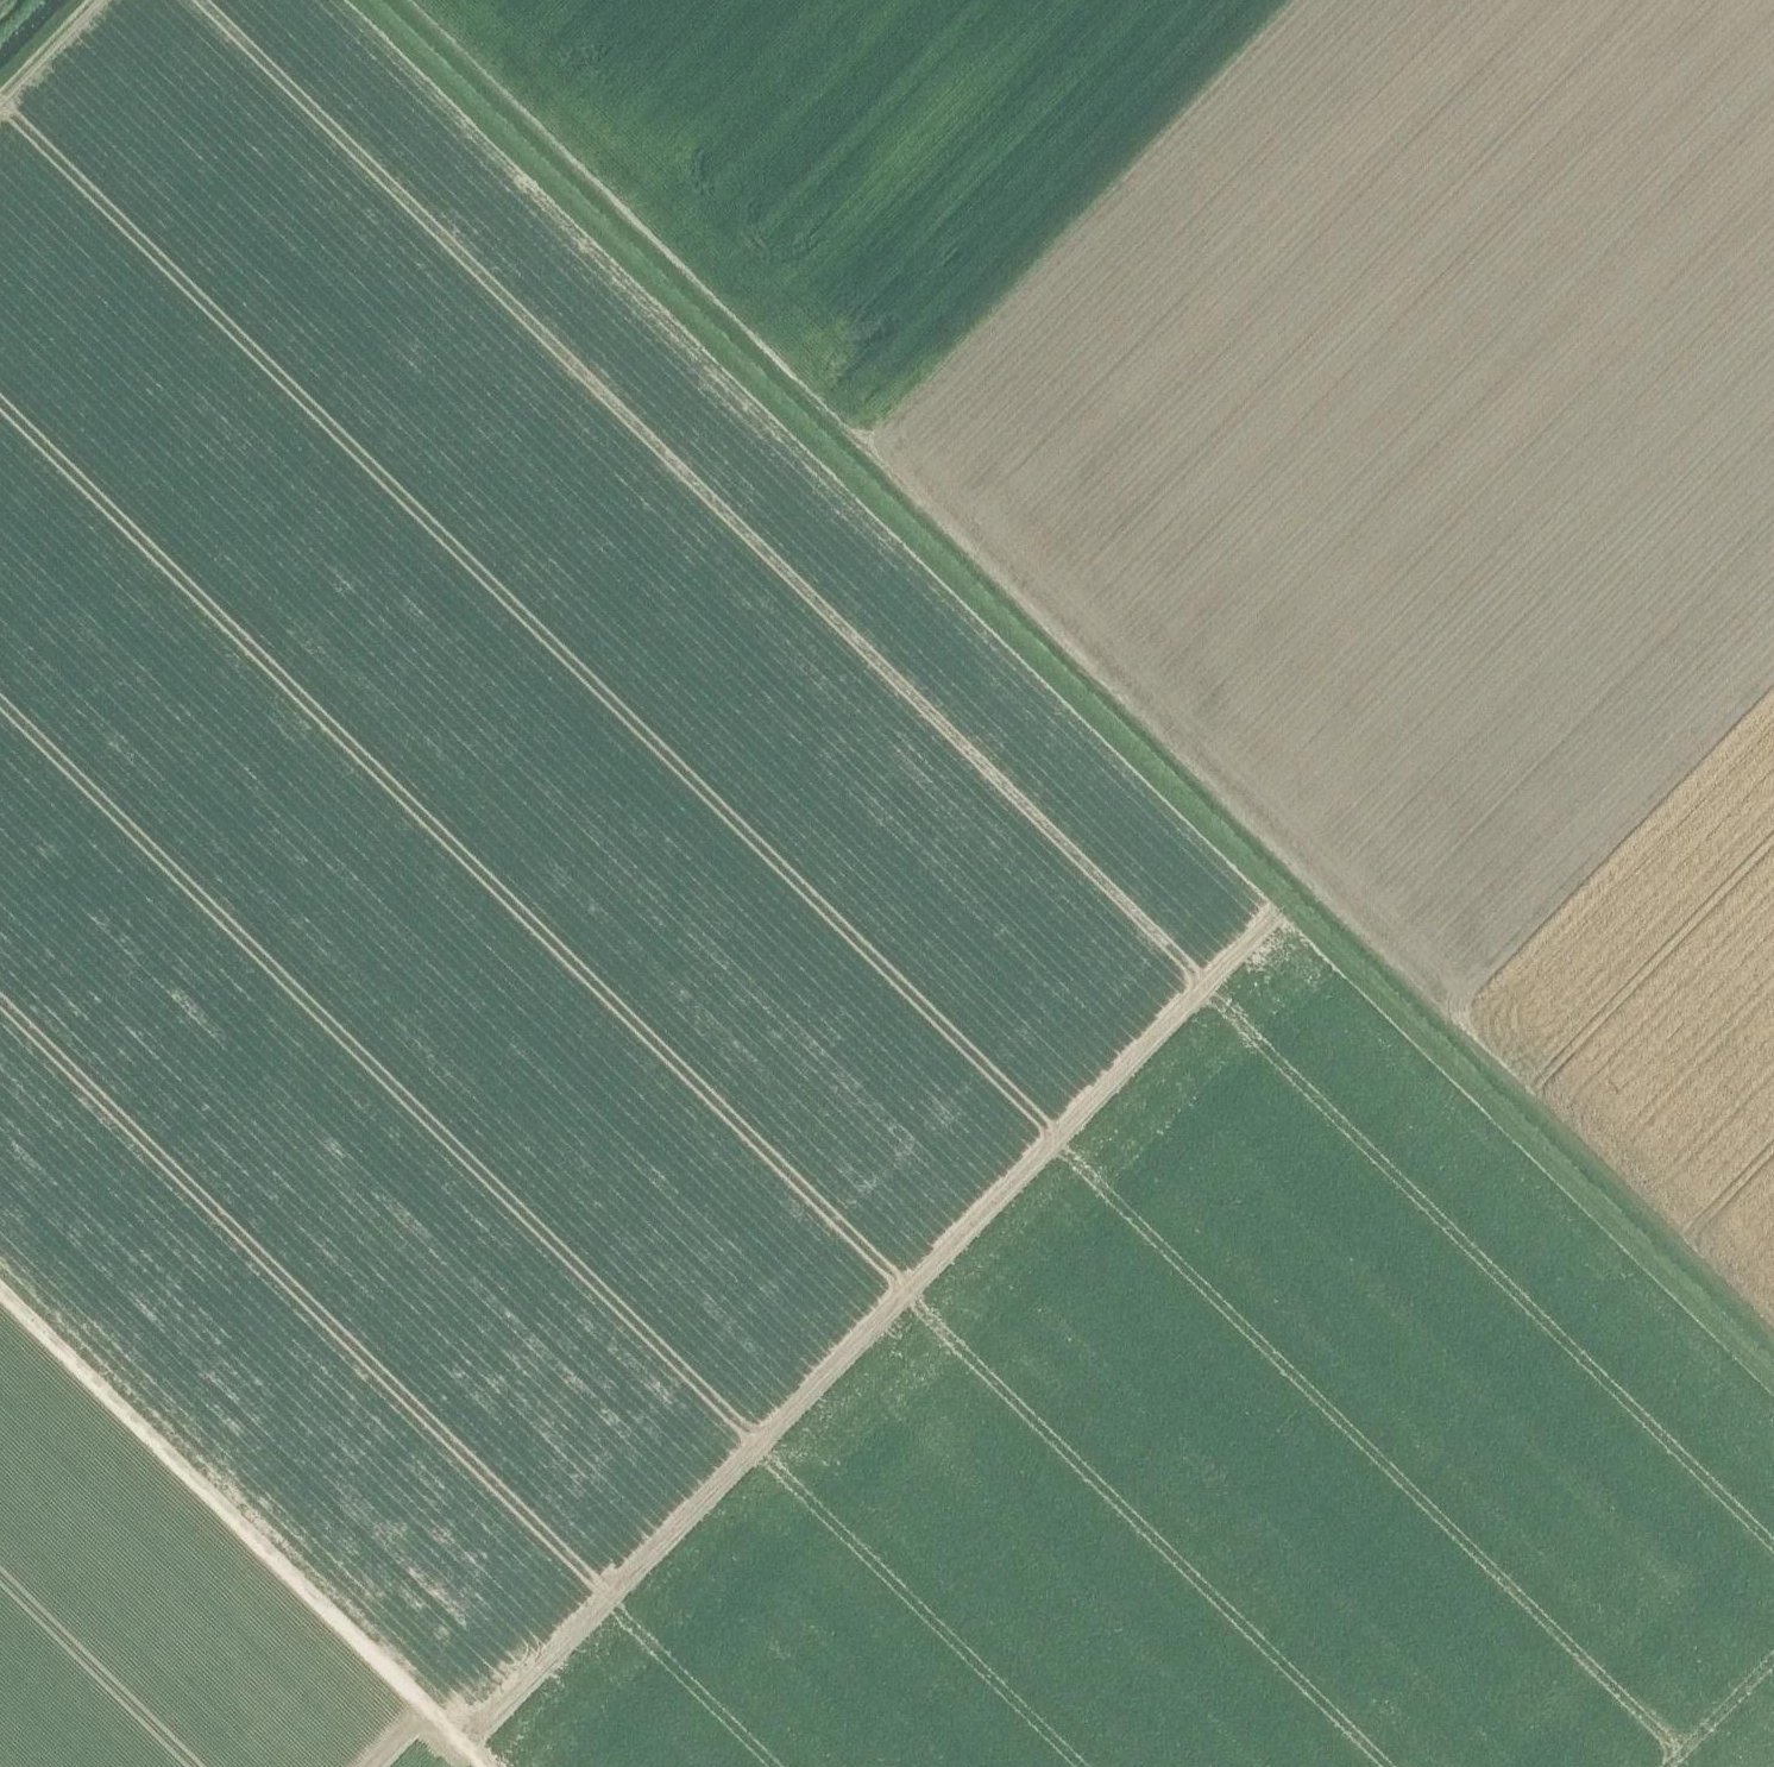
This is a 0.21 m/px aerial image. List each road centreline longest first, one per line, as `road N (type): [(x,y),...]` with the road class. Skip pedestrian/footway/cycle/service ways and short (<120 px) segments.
road 1 (track): [(488,1766),(0,1288)]

